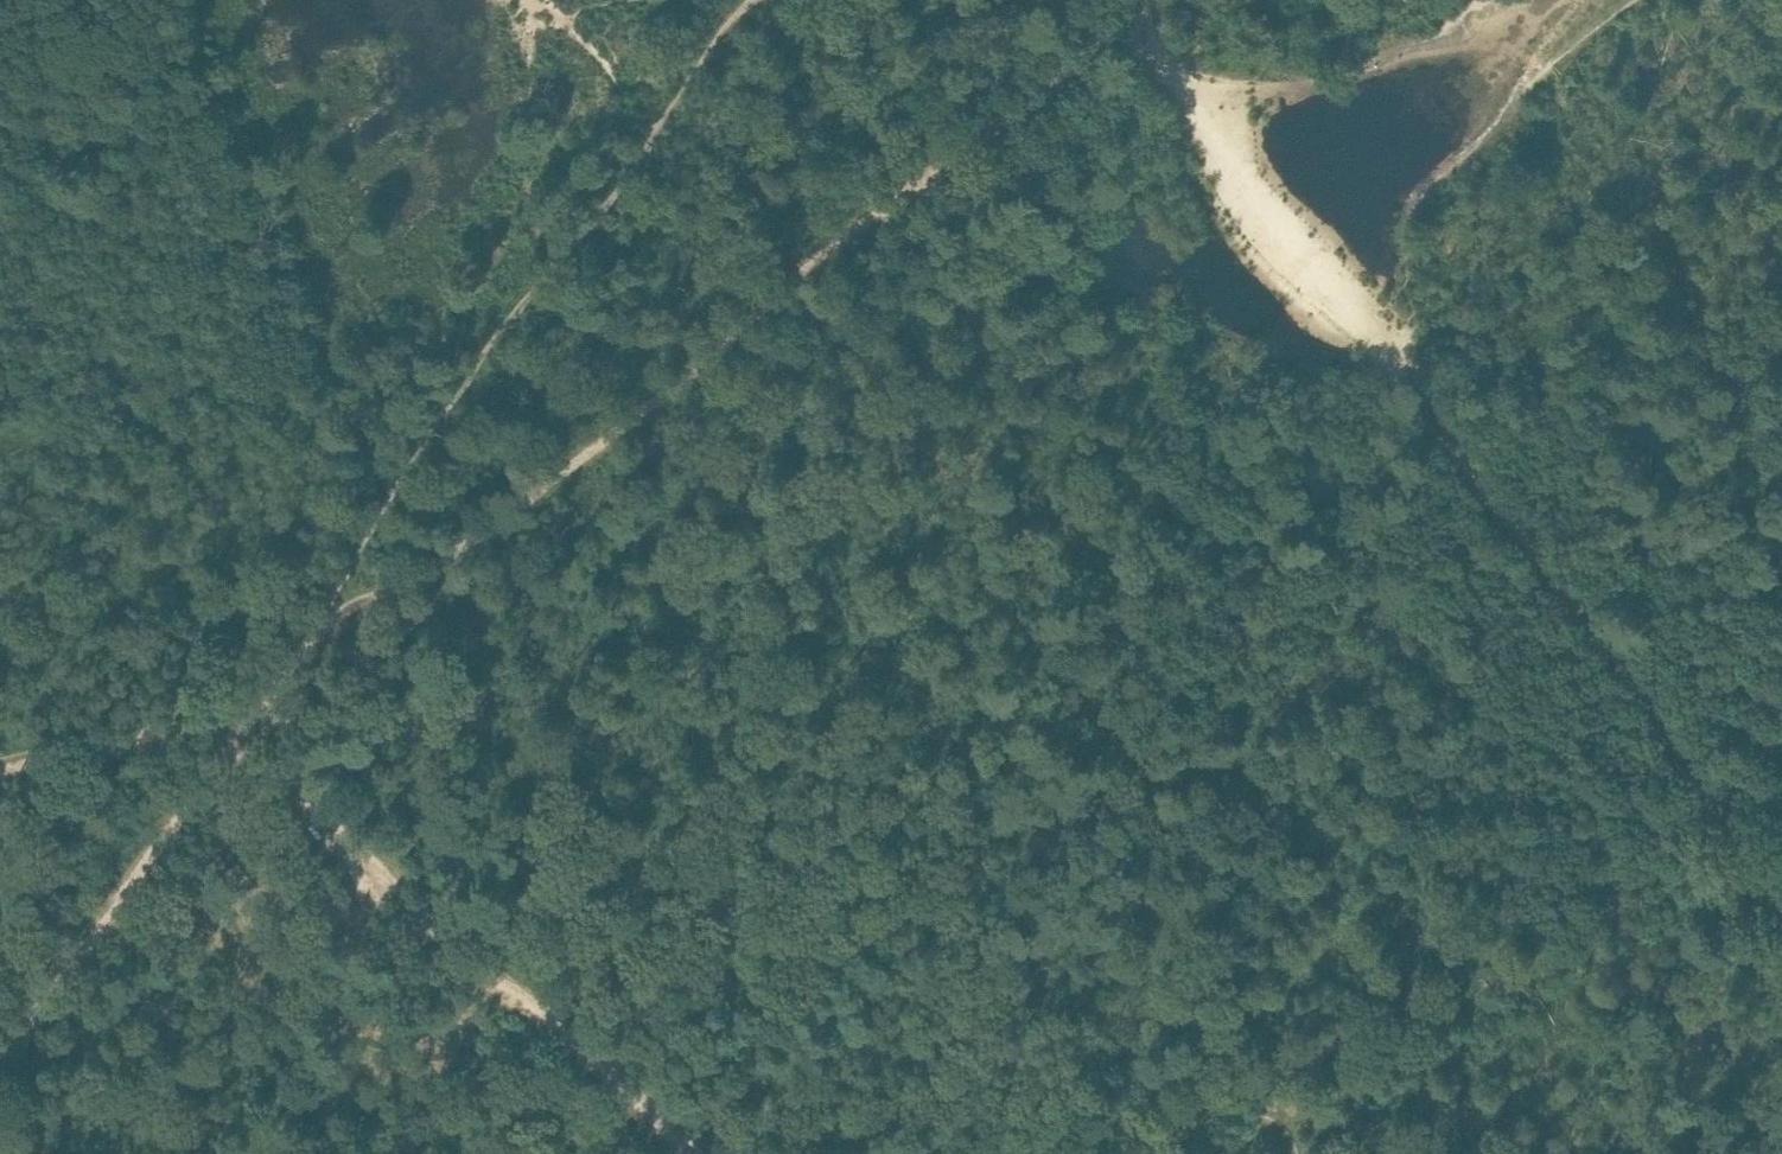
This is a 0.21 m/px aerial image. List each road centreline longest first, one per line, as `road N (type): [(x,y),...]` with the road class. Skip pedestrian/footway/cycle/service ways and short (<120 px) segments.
road 1 (track): [(1243,146),(1263,199),(1393,361),(1743,875),(1781,919)]
road 2 (track): [(233,688),(360,874),(402,918),(536,1015),(640,1103),(683,1153)]

